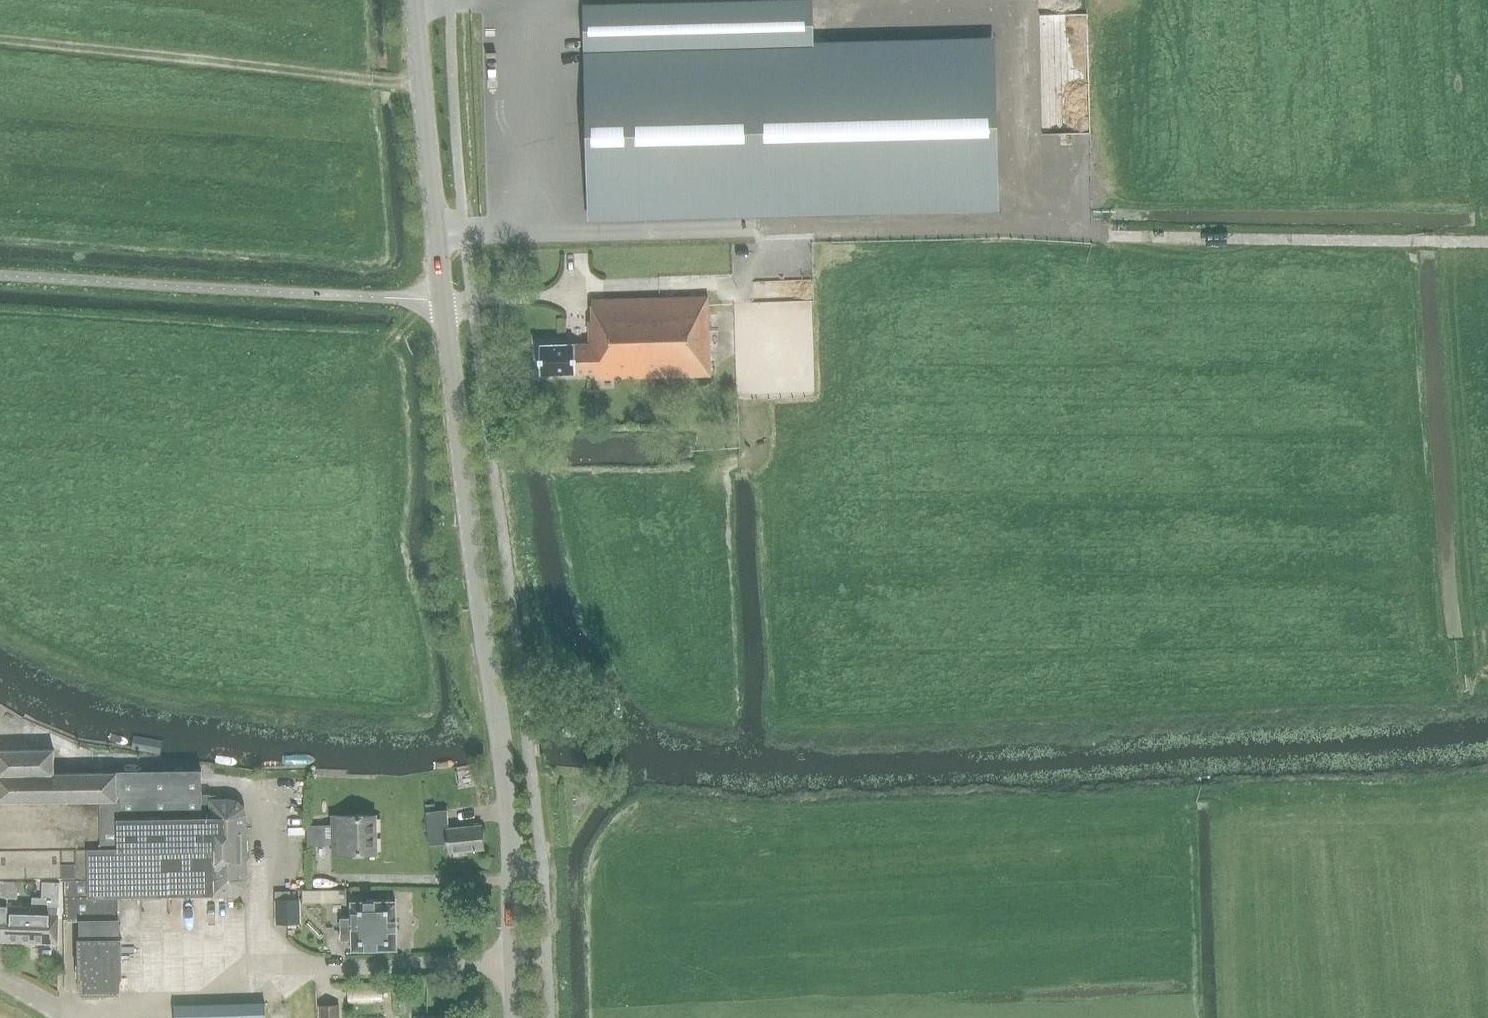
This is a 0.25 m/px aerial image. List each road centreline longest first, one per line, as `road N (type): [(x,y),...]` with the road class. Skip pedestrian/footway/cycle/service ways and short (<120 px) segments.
road 1 (secondary): [(516,1017),(507,789),(443,300)]
road 2 (track): [(1487,242),(1138,236),(1023,225)]
road 3 (tertiary): [(443,300),(0,276)]
road 4 (track): [(421,85),(0,38)]
road 5 (secondary): [(443,300),(412,0)]

